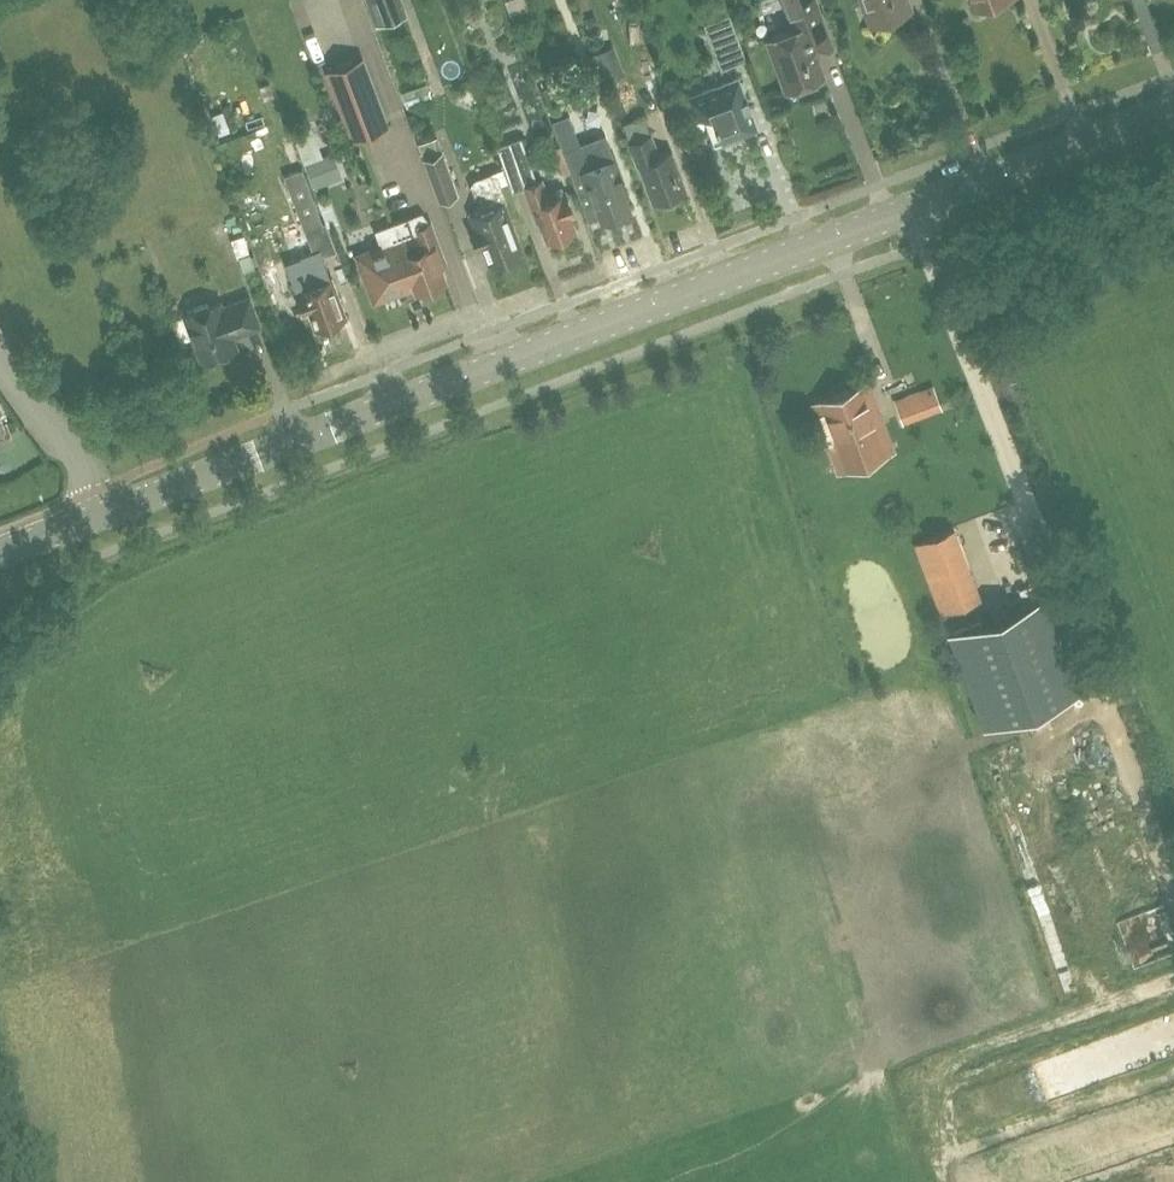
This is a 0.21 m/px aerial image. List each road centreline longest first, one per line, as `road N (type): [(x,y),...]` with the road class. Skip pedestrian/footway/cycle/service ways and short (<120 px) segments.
road 1 (tertiary): [(510,364),(1173,111)]
road 2 (tertiary): [(0,556),(386,410)]
road 3 (residential): [(386,410),(366,358),(491,312)]
road 4 (tertiary): [(386,410),(510,364)]

